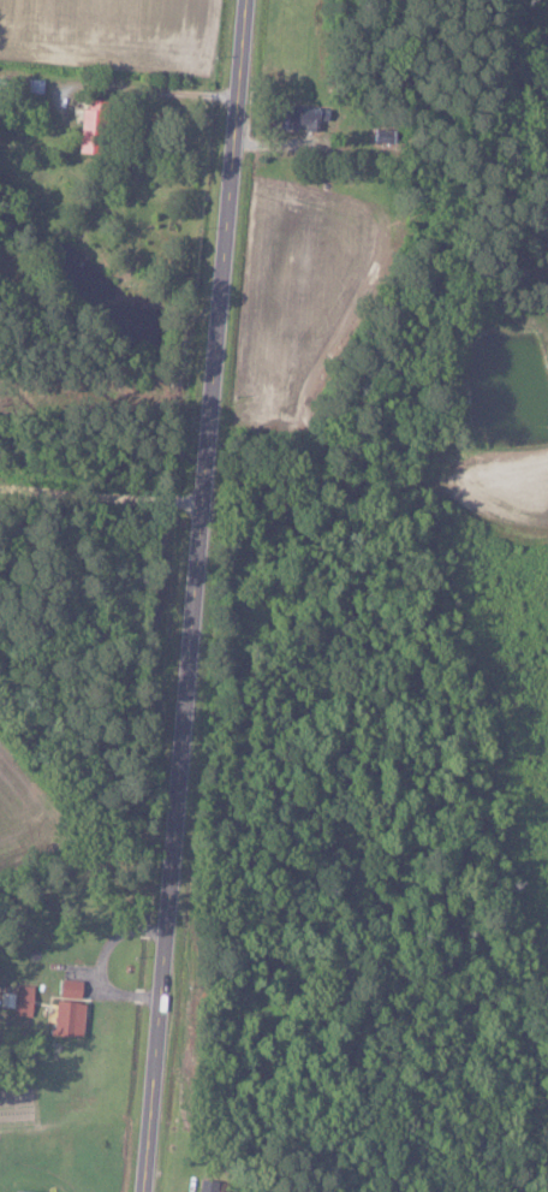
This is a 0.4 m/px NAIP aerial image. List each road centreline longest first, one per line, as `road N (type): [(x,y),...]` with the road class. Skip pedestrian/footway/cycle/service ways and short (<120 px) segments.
road 1 (secondary): [(146,1191),(252,0)]

